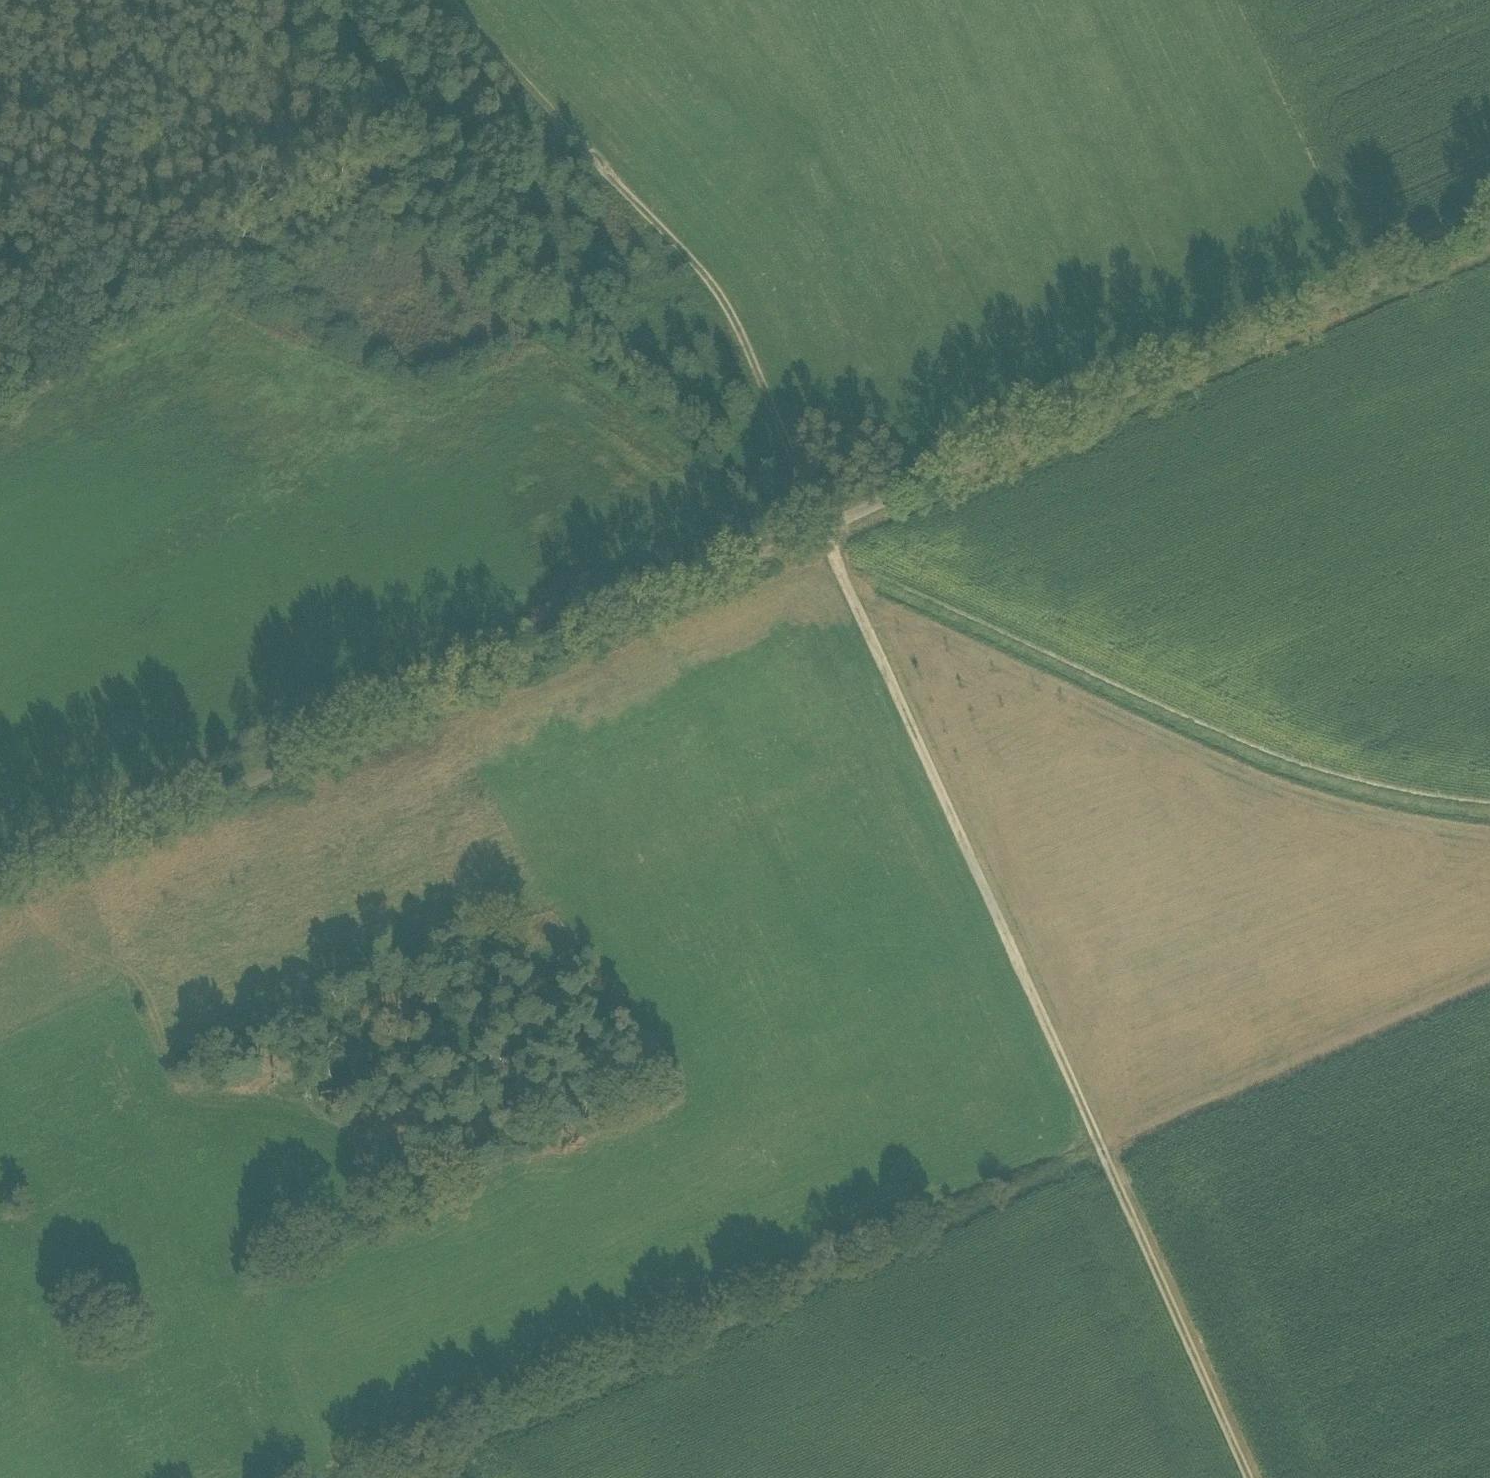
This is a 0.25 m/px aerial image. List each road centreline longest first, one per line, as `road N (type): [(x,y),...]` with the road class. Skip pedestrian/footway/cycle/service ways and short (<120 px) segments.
road 1 (track): [(444,0),(720,295),(1095,1136)]
road 2 (track): [(1095,1136),(1489,962)]
road 3 (track): [(1095,1136),(1249,1477)]

